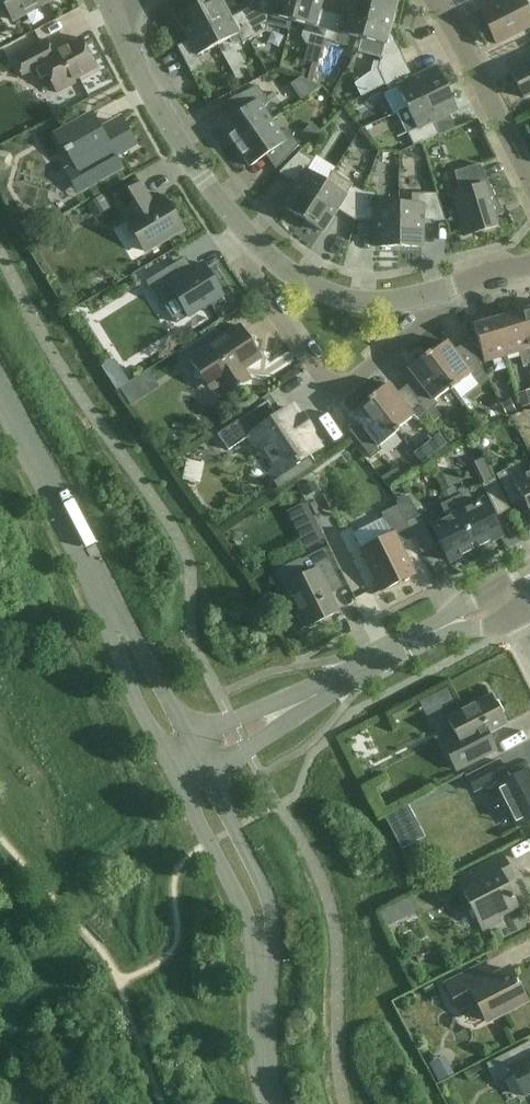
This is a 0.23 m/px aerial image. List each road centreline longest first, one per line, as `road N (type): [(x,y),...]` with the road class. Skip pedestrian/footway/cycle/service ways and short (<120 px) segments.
road 1 (tertiary): [(184,762),(0,397)]
road 2 (residential): [(184,762),(509,593)]
road 3 (tertiary): [(277,1103),(264,942),(246,884),(184,762)]
road 4 (residential): [(266,255),(263,295),(337,391),(426,324),(443,294)]
road 5 (residential): [(266,255),(199,177),(148,92),(114,9)]
road 6 (residential): [(529,176),(432,0)]
road 7 (residential): [(443,294),(375,301),(320,292),(266,255)]

